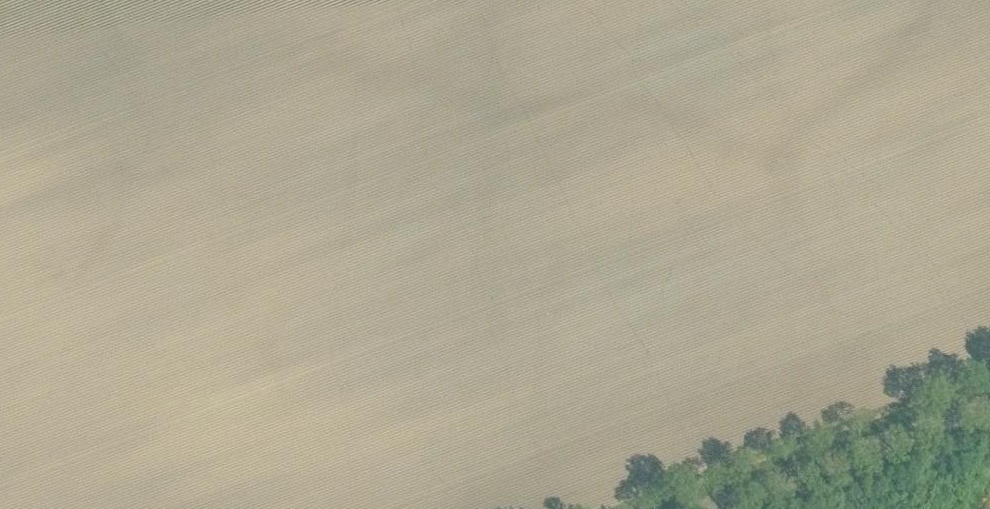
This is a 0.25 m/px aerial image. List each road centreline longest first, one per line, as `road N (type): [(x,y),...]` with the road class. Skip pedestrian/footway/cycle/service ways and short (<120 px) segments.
road 1 (unclassified): [(706,508),(989,404)]

